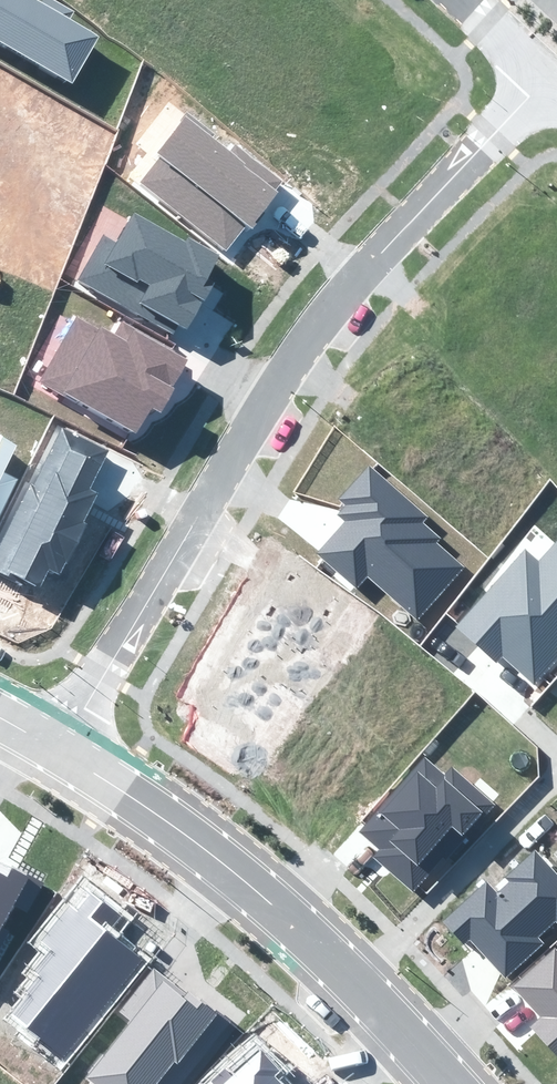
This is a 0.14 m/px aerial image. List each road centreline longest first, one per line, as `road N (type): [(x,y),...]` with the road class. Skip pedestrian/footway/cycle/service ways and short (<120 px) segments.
road 1 (residential): [(63,752),(301,341),(544,75)]
road 2 (residential): [(63,752),(263,891),(462,1083)]

